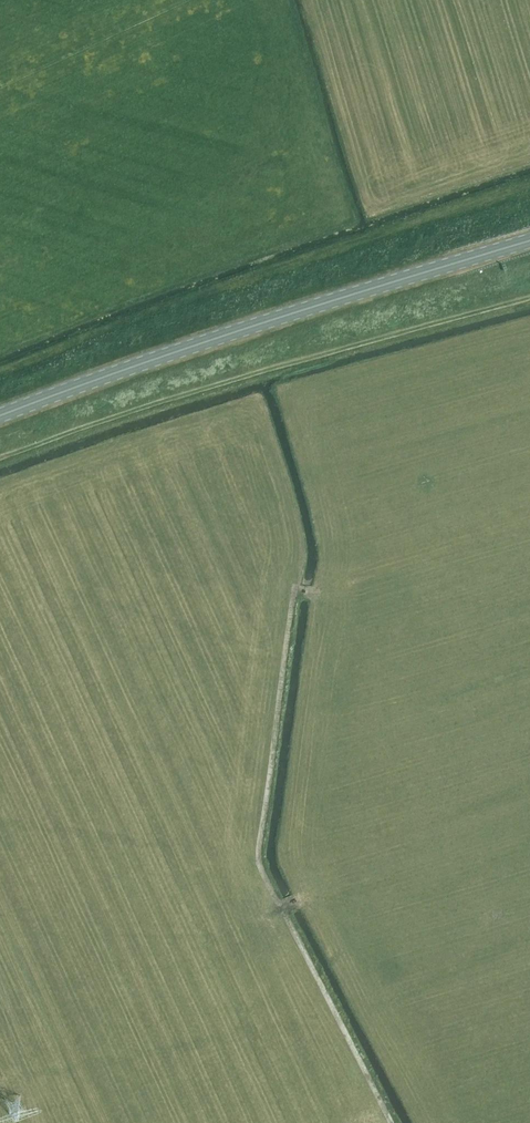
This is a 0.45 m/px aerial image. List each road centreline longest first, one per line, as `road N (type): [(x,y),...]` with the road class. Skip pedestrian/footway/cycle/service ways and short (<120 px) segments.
road 1 (track): [(317,593),(295,590),(292,602),(260,865),(392,1122)]
road 2 (primary): [(0,415),(529,240)]

